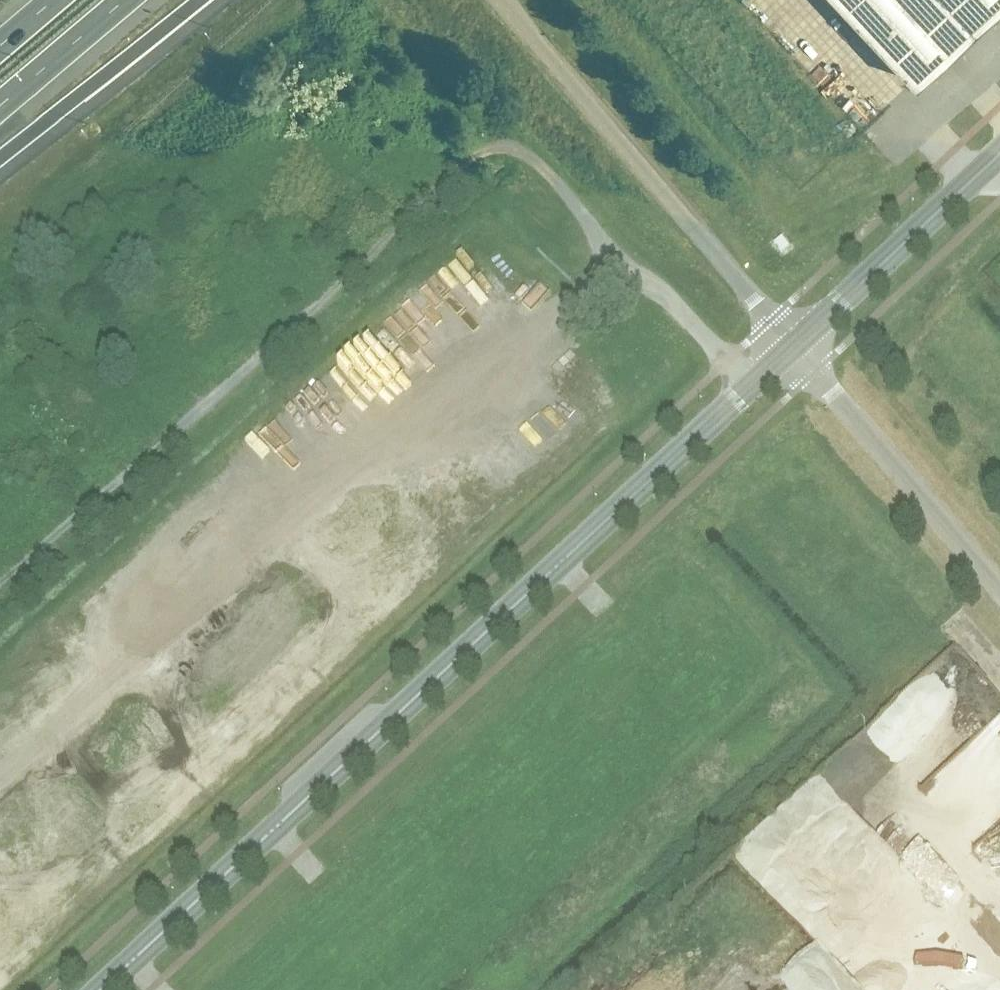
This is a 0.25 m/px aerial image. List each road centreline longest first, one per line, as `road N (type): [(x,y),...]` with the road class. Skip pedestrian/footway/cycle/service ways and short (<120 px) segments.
road 1 (track): [(0,578),(211,400),(467,159),(489,150),(534,160),(754,383)]
road 2 (secondary): [(794,344),(103,989)]
road 3 (unclassified): [(794,344),(503,0)]
road 4 (unclassified): [(999,588),(794,344)]
road 5 (secondary): [(999,152),(794,344)]
road 6 (motorway): [(0,175),(205,0)]
road 7 (motorway): [(0,106),(126,0)]

